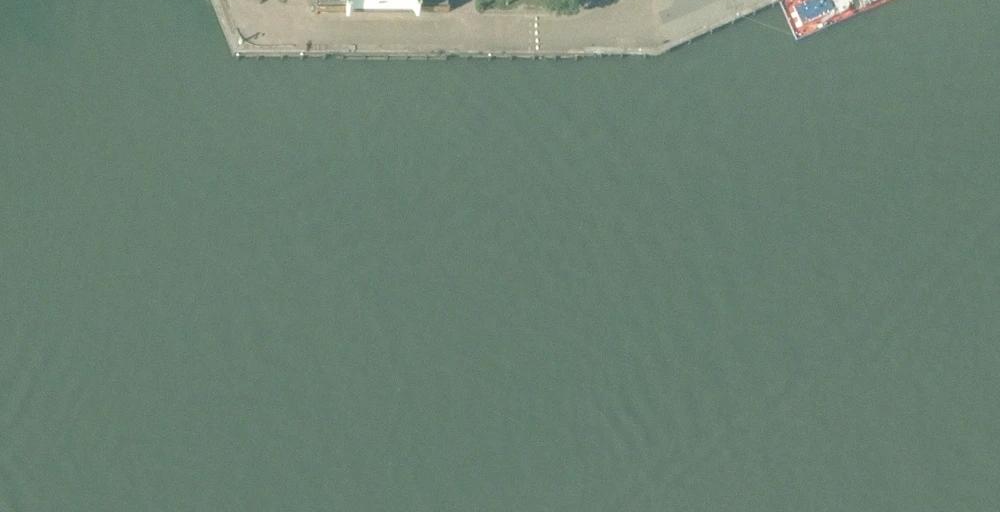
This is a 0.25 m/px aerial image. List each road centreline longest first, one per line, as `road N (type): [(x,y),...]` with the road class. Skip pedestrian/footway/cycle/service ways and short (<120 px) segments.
road 1 (trunk): [(397,511),(400,0)]
road 2 (trunk): [(365,0),(364,511)]

